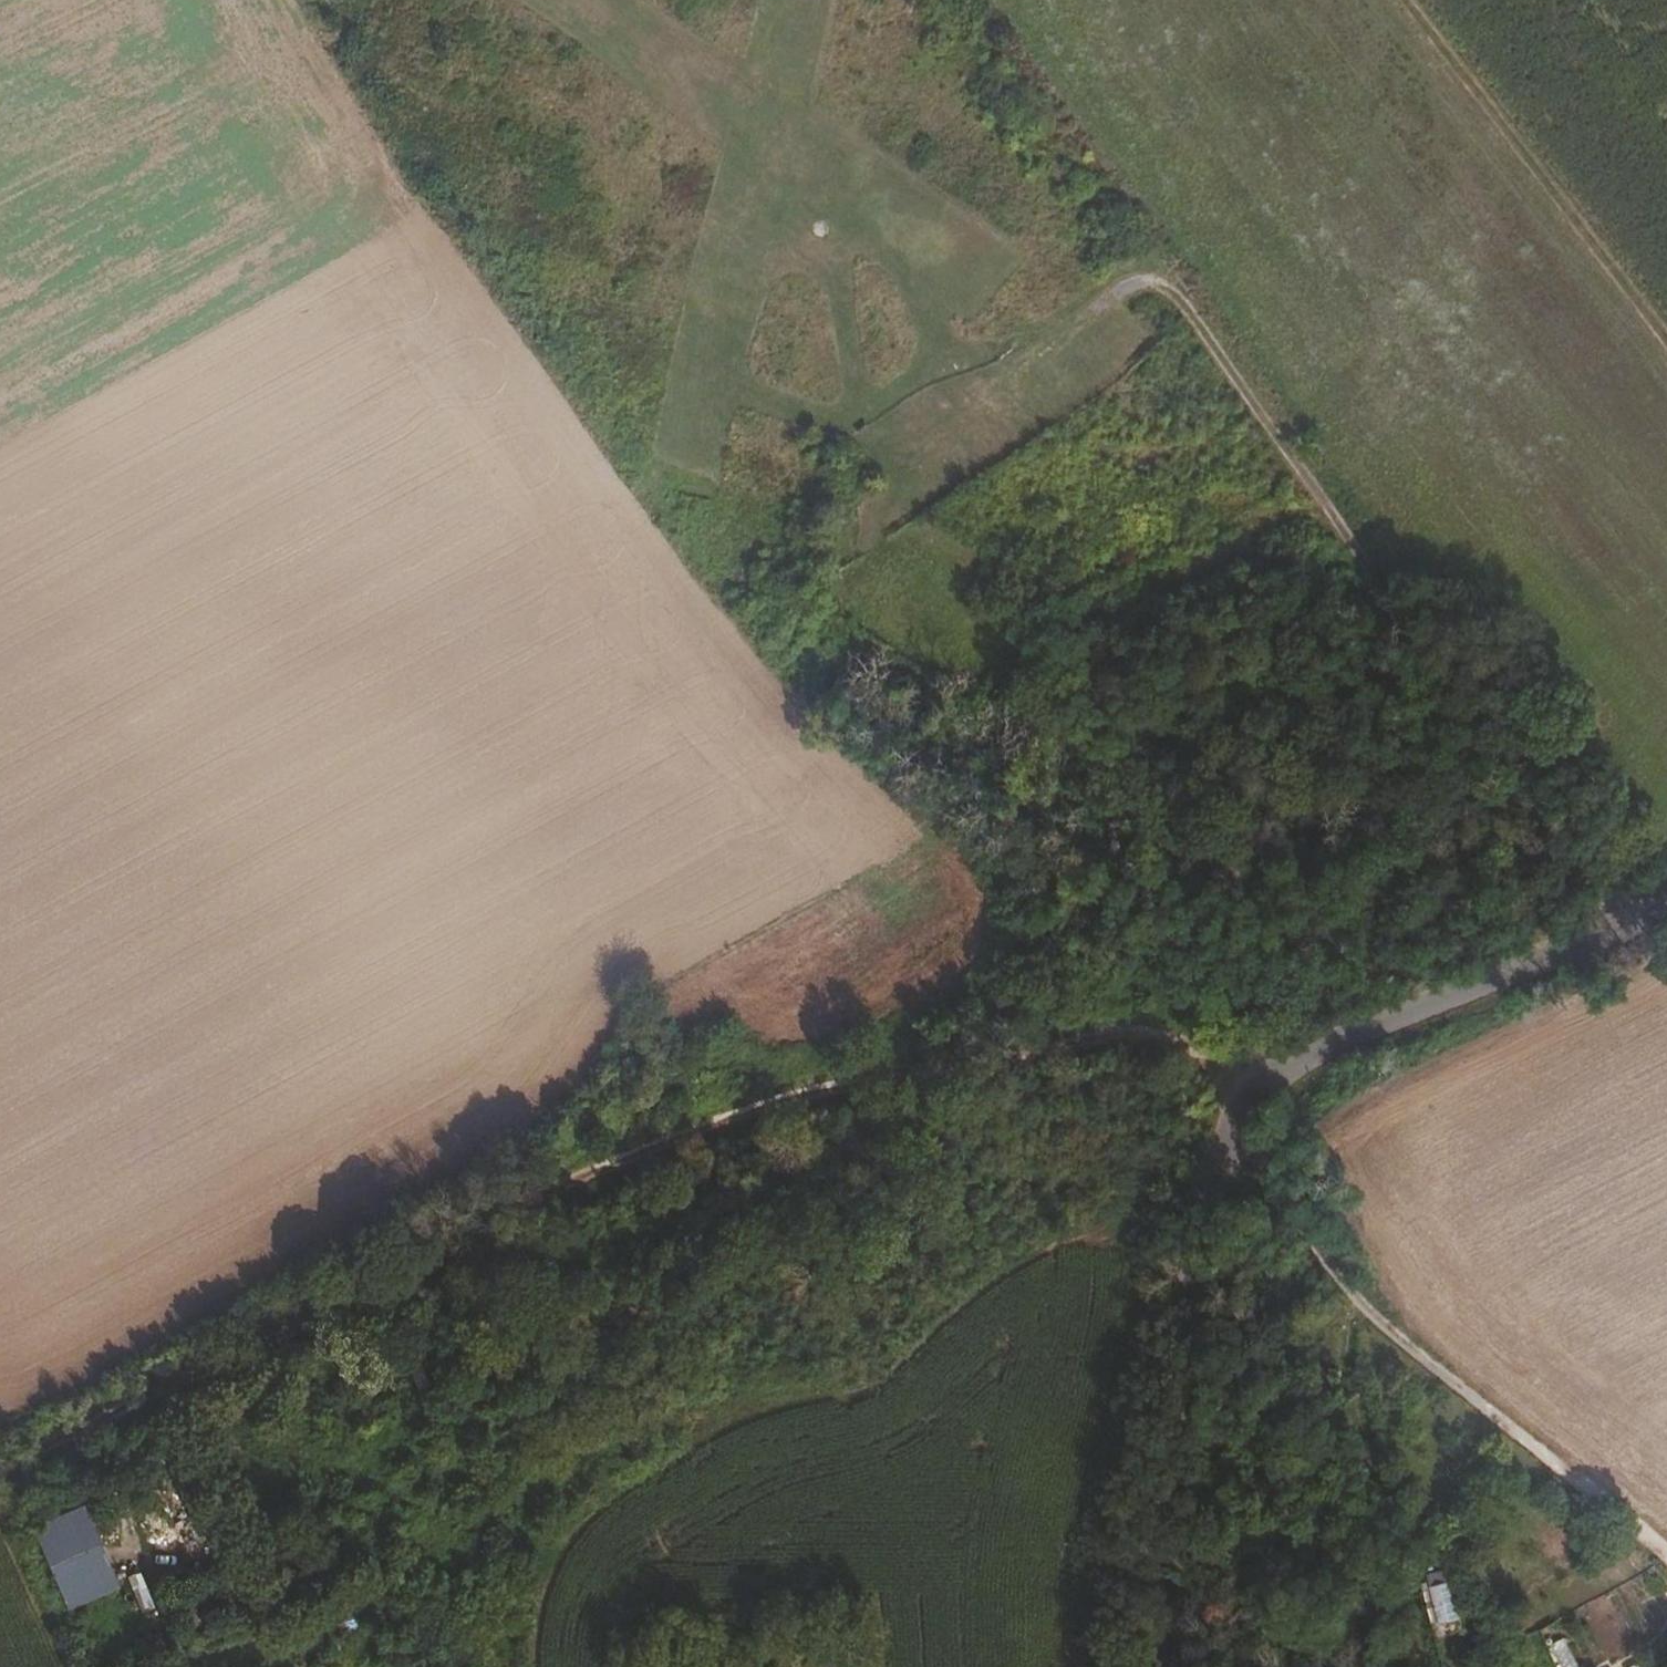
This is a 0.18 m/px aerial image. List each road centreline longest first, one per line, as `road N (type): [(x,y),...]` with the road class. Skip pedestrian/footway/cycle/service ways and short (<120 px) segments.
road 1 (track): [(0,1461),(566,1187),(804,1094),(1121,1029),(1173,1042)]
road 2 (unclassified): [(1666,906),(1277,1075),(1234,1118),(1156,1566),(1158,1666)]
road 3 (track): [(1173,1042),(1328,1254),(1666,1568)]
road 4 (track): [(1426,0),(1666,318)]

